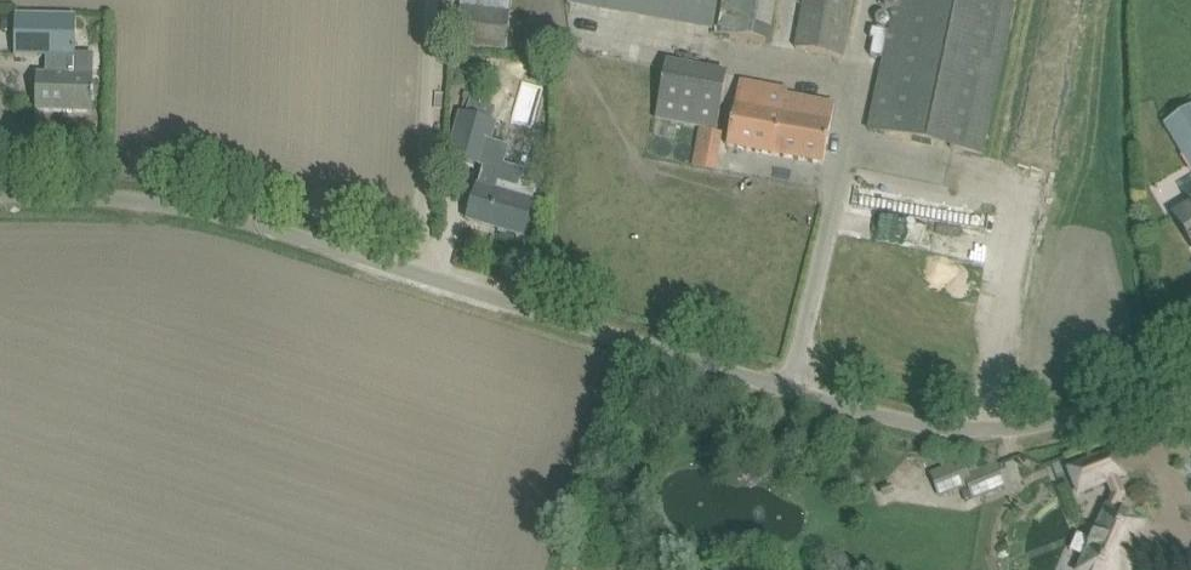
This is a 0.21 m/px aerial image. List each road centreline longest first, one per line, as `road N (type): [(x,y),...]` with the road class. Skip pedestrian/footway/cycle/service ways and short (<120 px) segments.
road 1 (unclassified): [(1190,380),(1067,425),(993,430),(919,419),(417,272)]
road 2 (unclassified): [(417,272),(216,212),(142,200),(0,195)]
road 3 (unclassified): [(417,272),(431,0)]

